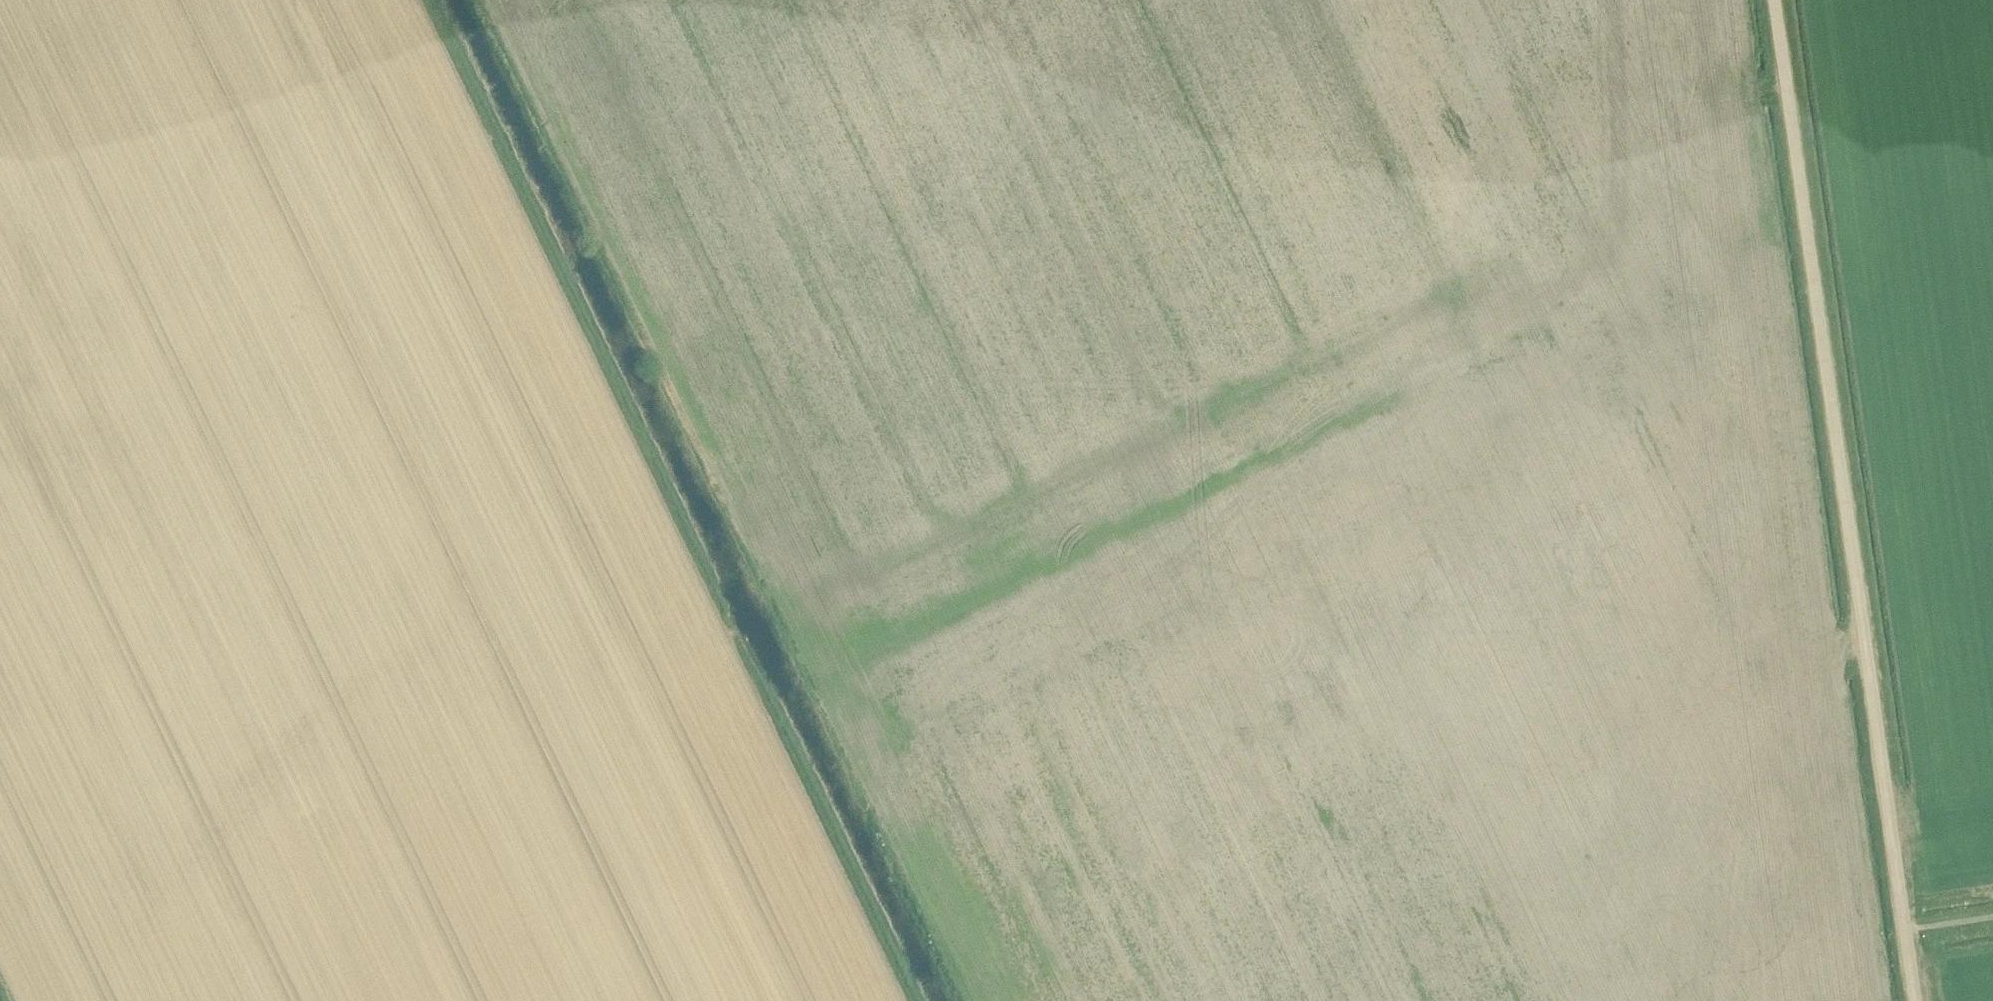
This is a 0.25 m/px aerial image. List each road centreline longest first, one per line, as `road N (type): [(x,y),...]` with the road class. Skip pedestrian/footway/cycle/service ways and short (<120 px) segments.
road 1 (unclassified): [(1914,1000),(1777,0)]

